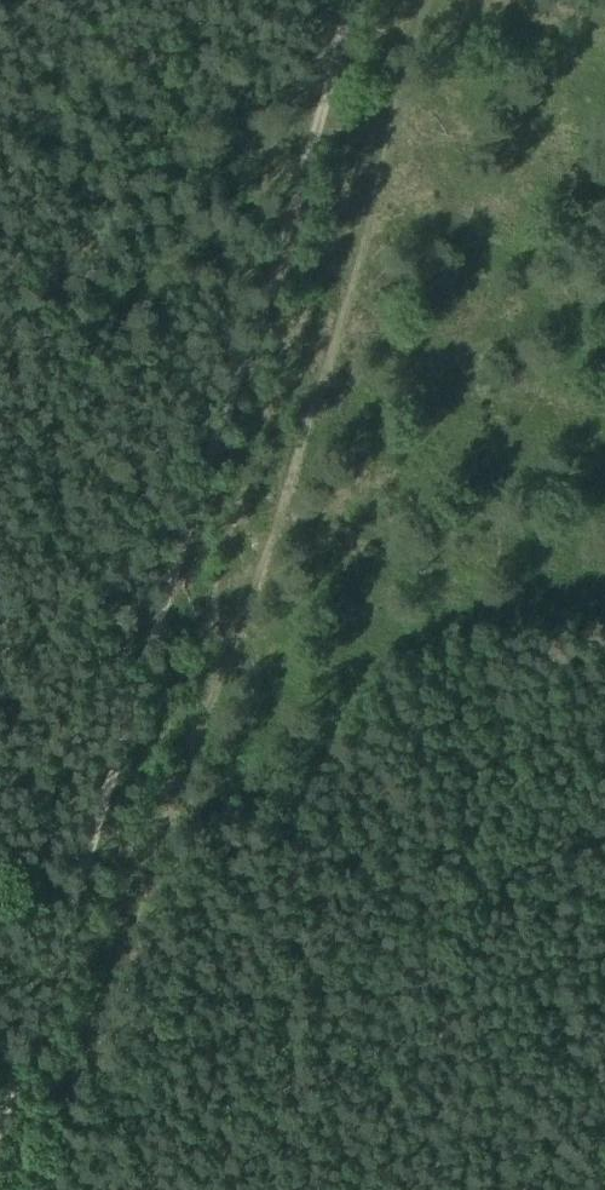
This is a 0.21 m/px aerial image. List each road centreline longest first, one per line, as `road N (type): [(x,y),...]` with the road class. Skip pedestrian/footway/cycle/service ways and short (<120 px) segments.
road 1 (track): [(0,1129),(254,324),(345,0)]

